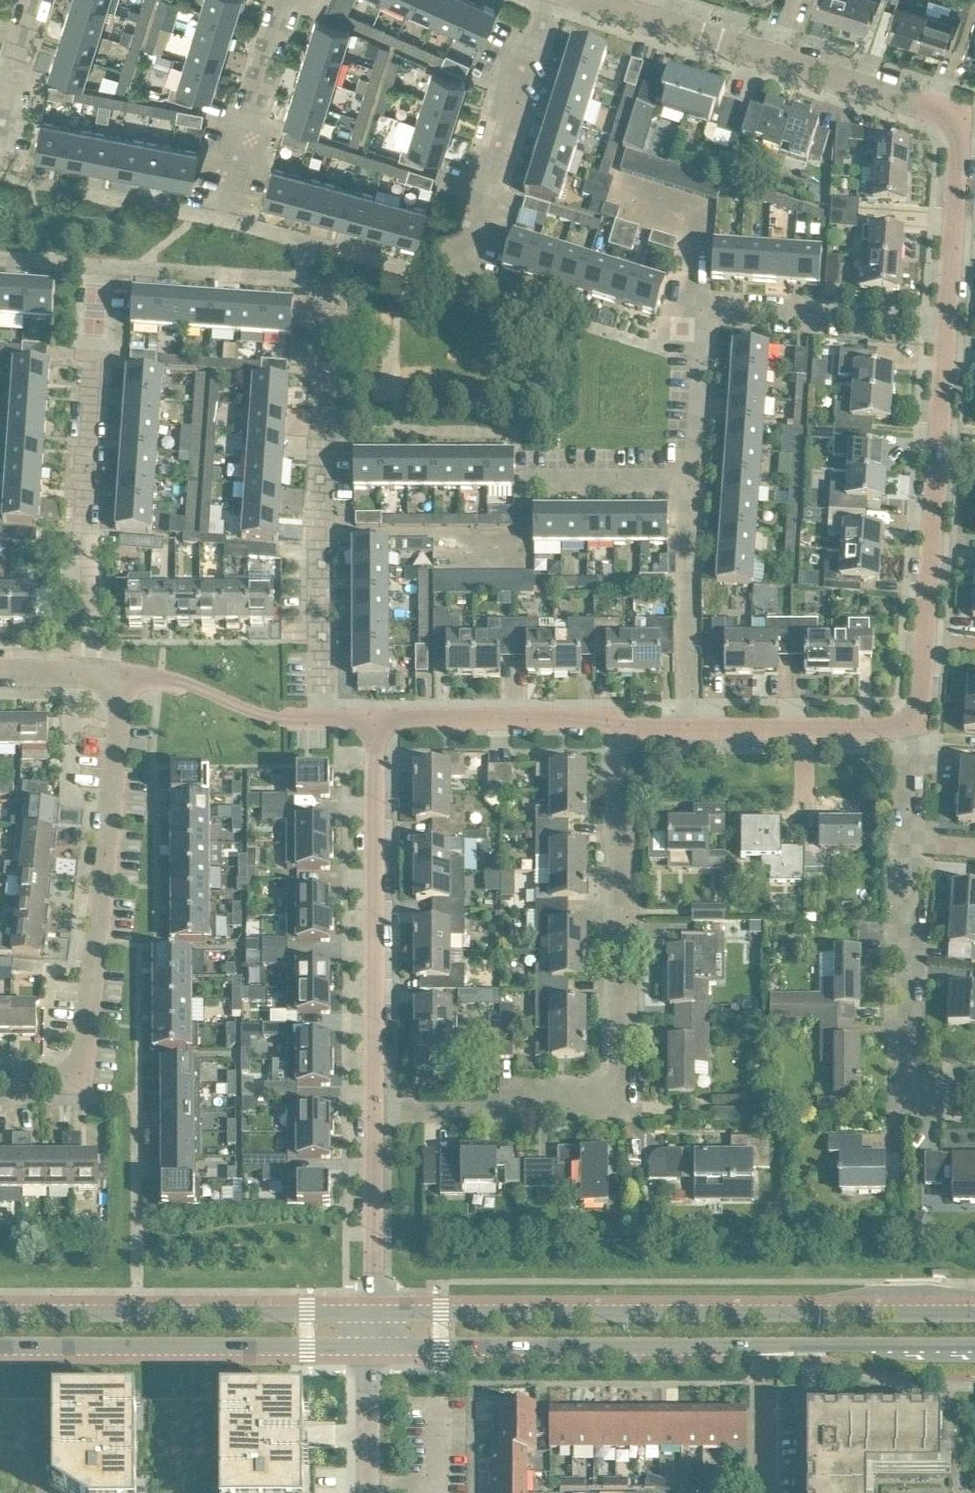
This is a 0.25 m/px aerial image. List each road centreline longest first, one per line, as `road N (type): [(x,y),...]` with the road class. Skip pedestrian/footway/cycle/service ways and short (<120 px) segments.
road 1 (residential): [(374,1109),(590,1108),(618,1094),(624,1067),(620,727)]
road 2 (tertiary): [(370,1347),(974,1344)]
road 3 (tertiary): [(974,1313),(377,1312)]
road 4 (residential): [(121,675),(81,1064),(61,1080),(0,1081)]
road 5 (residential): [(320,721),(320,532),(335,284)]
road 6 (residential): [(94,672),(91,546),(84,527),(99,265)]
road 7 (residential): [(374,1109),(375,720)]
road 8 (tertiary): [(377,1312),(0,1313)]
road 9 (tertiary): [(0,1346),(370,1347)]
road 10 (residential): [(461,285),(551,0)]
road 11 (residential): [(974,1093),(930,1090),(905,1054),(911,844)]
road 12 (residential): [(689,728),(695,479)]
road 13 (residential): [(375,720),(590,718),(620,727)]
road 14 (residential): [(948,326),(703,311)]
road 15 (residential): [(223,220),(284,0)]
road 16 (residential): [(689,728),(913,722)]
road 17 (residential): [(121,675),(196,687),(266,716),(320,721)]
road 18 (residential): [(377,1312),(374,1109)]
road 19 (residential): [(924,646),(938,446)]
road 20 (residential): [(961,119),(775,58)]
road 21 (residential): [(695,479),(524,478)]
road 22 (residential): [(695,479),(703,311)]
road 23 (residential): [(368,1485),(440,1485),(439,1398)]
road 24 (residential): [(368,1485),(370,1347)]
road 25 (residential): [(775,58),(647,17)]
road 26 (residential): [(0,126),(33,0)]
road 27 (residential): [(952,247),(961,119)]
road 28 (residential): [(911,844),(913,722)]
road 29 (residential): [(938,446),(948,326)]

